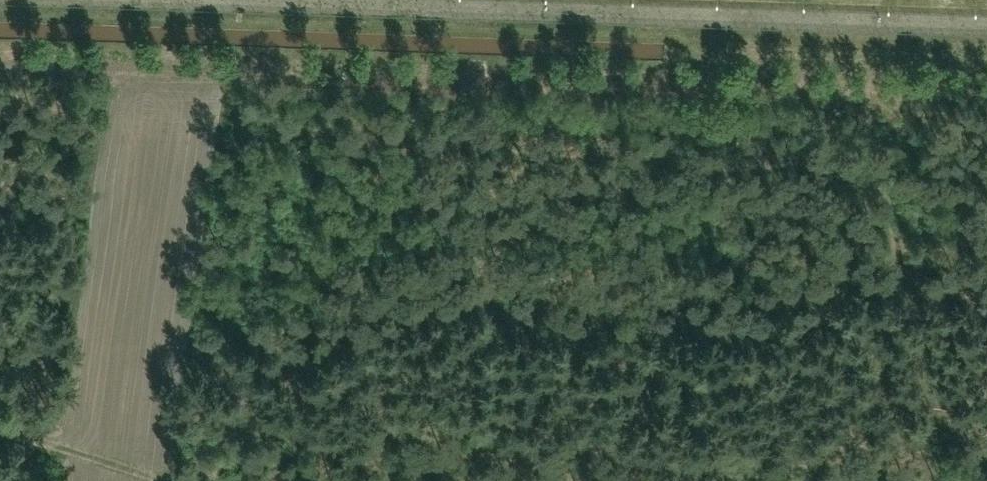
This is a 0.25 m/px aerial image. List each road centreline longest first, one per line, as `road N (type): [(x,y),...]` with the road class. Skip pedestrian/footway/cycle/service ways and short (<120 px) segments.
road 1 (track): [(0,440),(153,480)]

